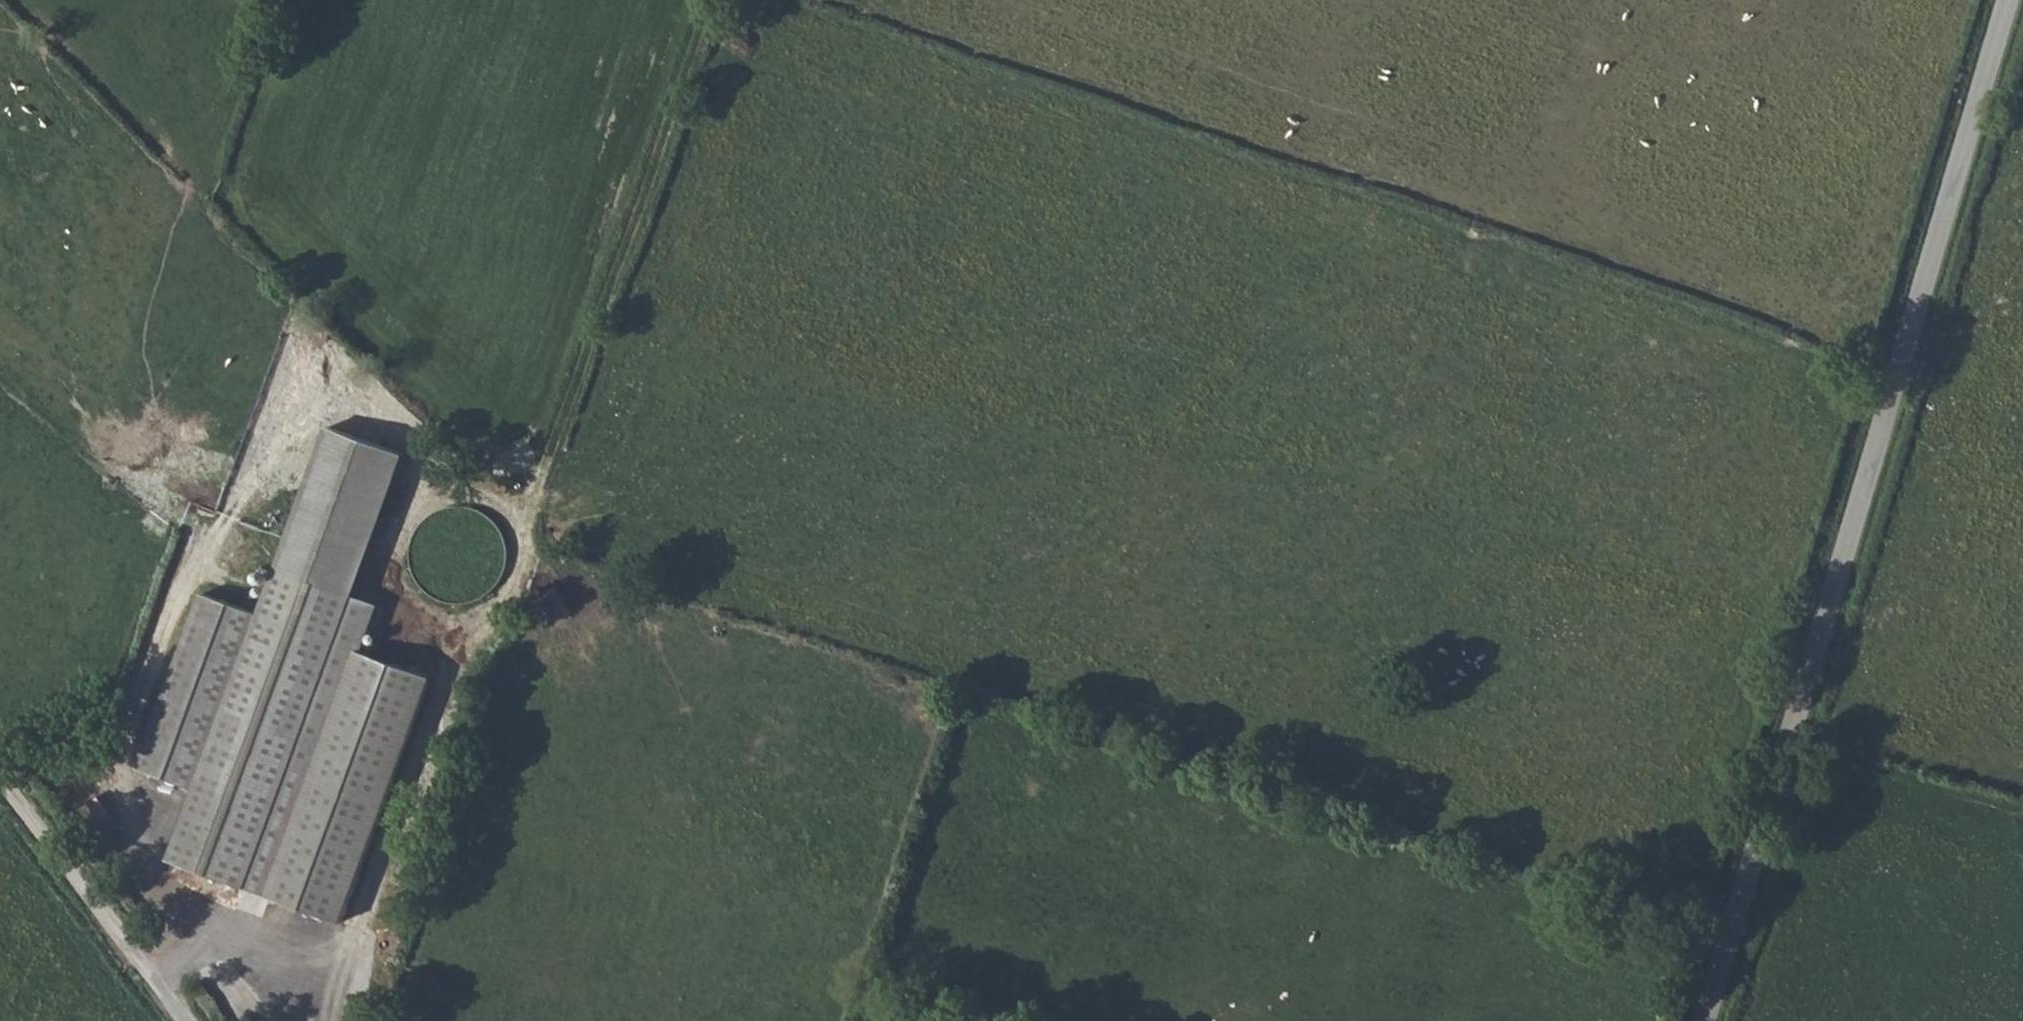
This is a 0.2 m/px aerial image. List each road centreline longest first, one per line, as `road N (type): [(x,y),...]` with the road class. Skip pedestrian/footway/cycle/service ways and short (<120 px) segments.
road 1 (unclassified): [(1704,1020),(2008,0)]
road 2 (unclassified): [(0,781),(176,1020)]

